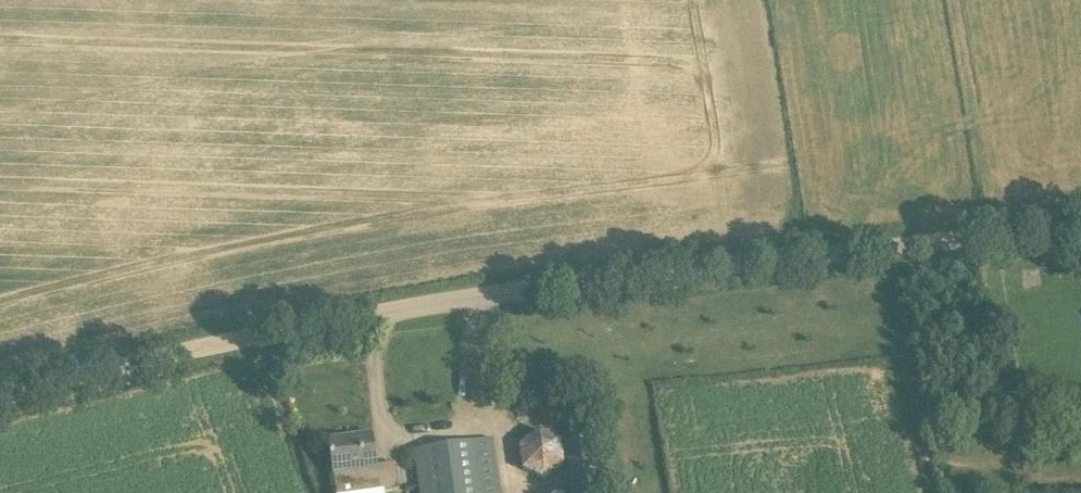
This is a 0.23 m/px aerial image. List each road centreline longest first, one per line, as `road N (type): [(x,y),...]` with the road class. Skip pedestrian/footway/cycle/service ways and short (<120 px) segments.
road 1 (unclassified): [(0,404),(248,340),(405,311),(649,272),(1080,226)]

